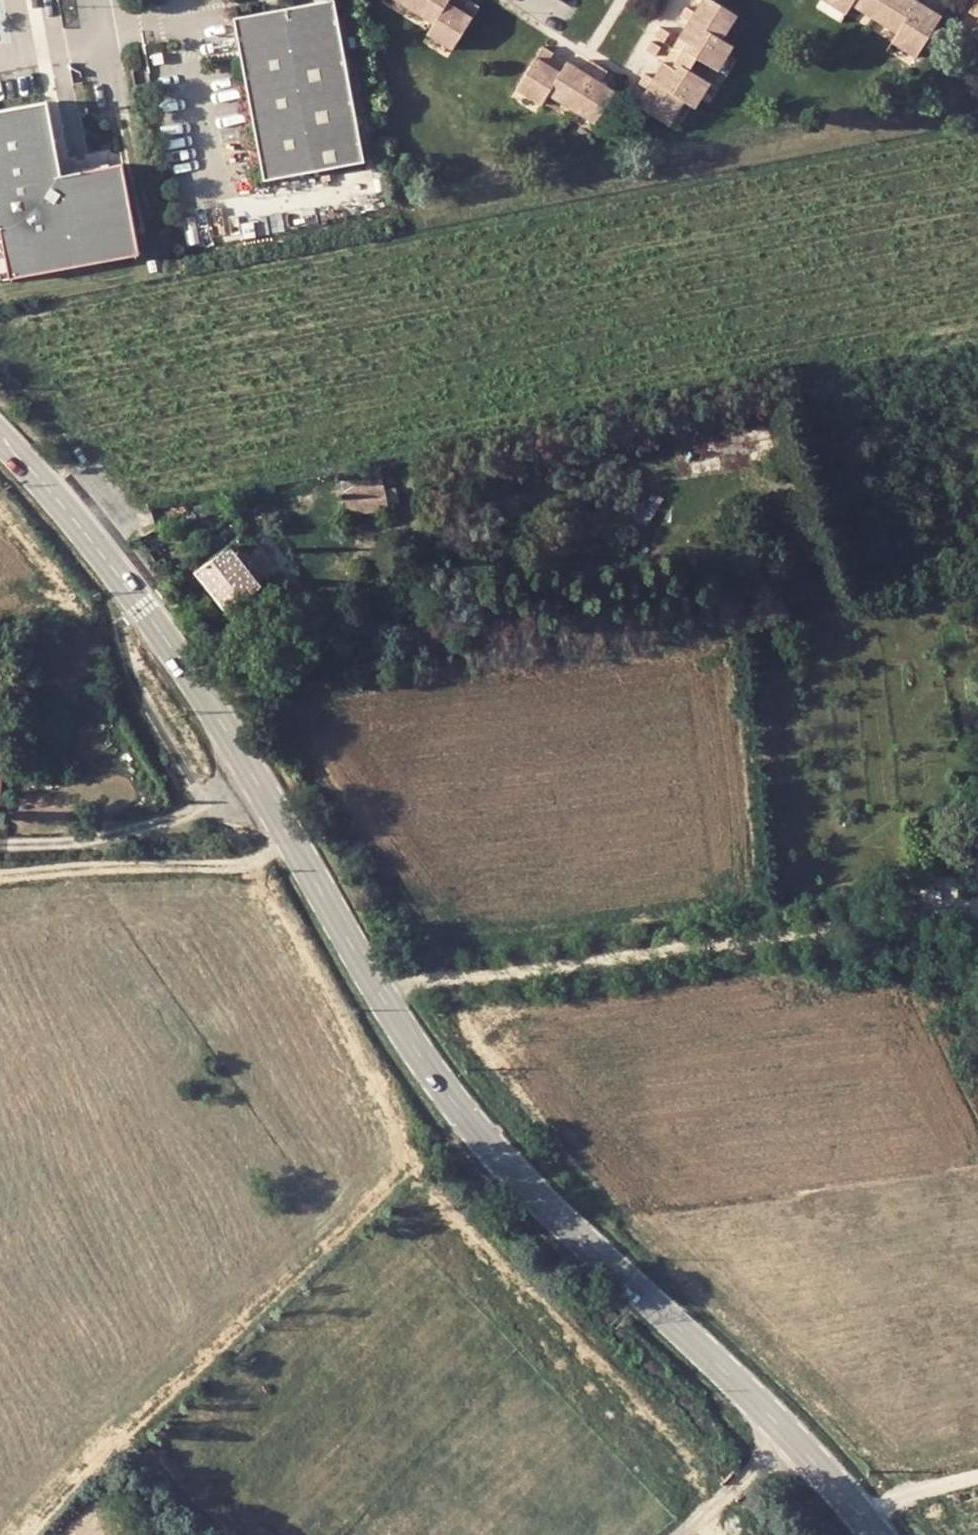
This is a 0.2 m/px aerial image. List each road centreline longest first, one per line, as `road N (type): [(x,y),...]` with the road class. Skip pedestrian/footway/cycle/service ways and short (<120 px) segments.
road 1 (primary): [(873,1534),(447,1093),(143,608),(0,432)]

